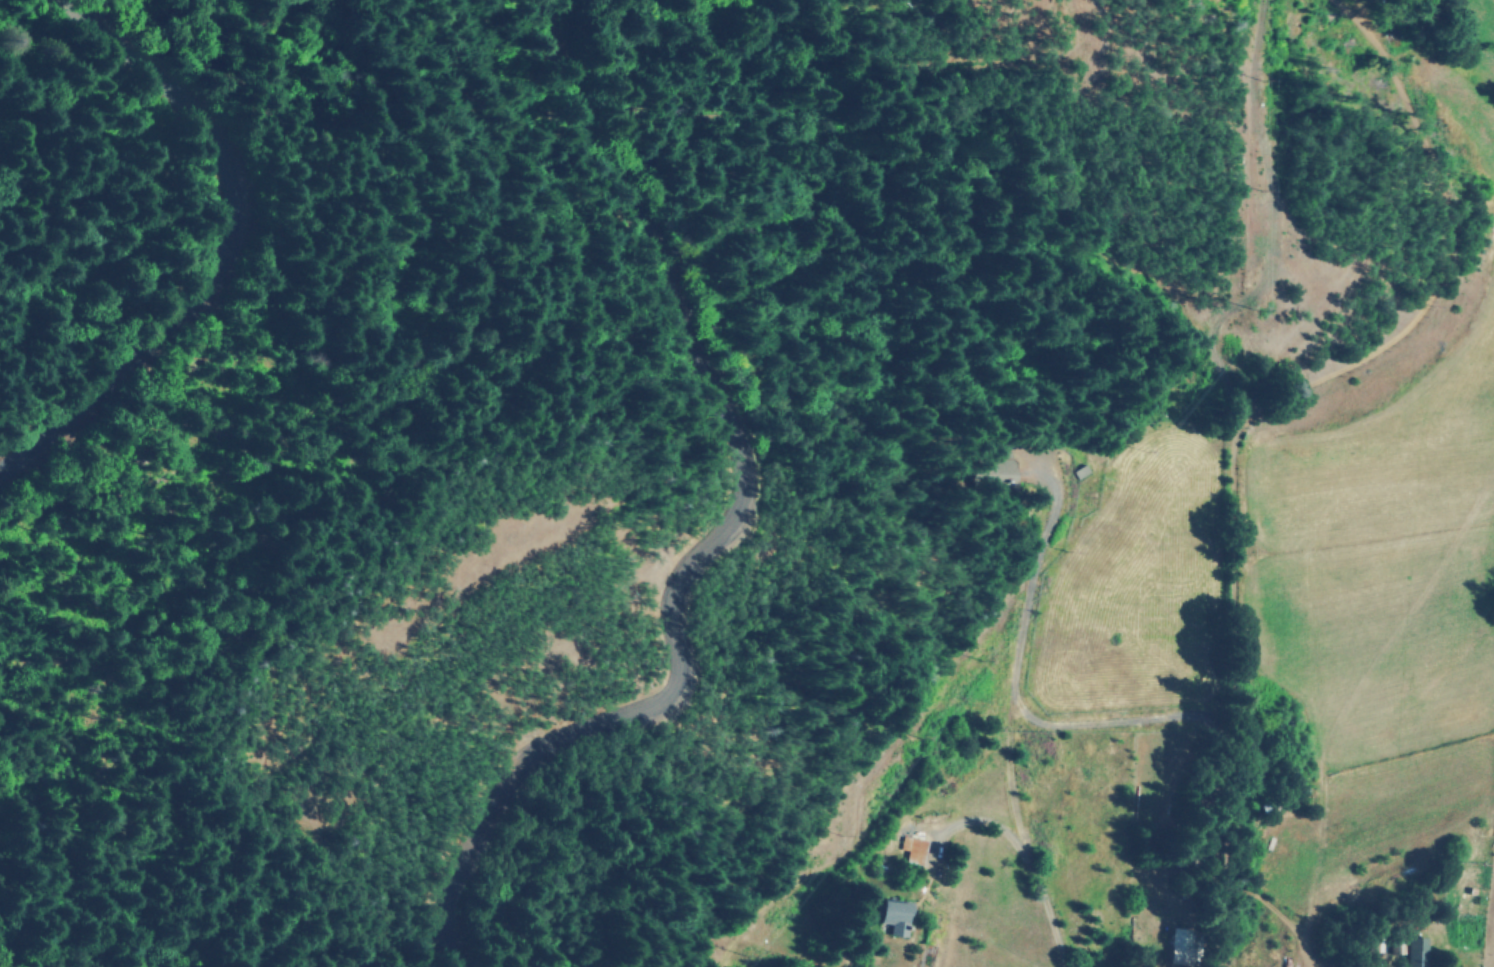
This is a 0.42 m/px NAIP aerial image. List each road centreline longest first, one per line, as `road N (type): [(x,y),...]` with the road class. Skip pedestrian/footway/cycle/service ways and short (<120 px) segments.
road 1 (residential): [(475,966),(472,887),(526,771),(648,703),(740,514),(733,337),(612,161),(609,0)]
road 2 (residential): [(0,460),(80,400),(195,290),(228,233),(226,160),(198,108),(62,0)]

